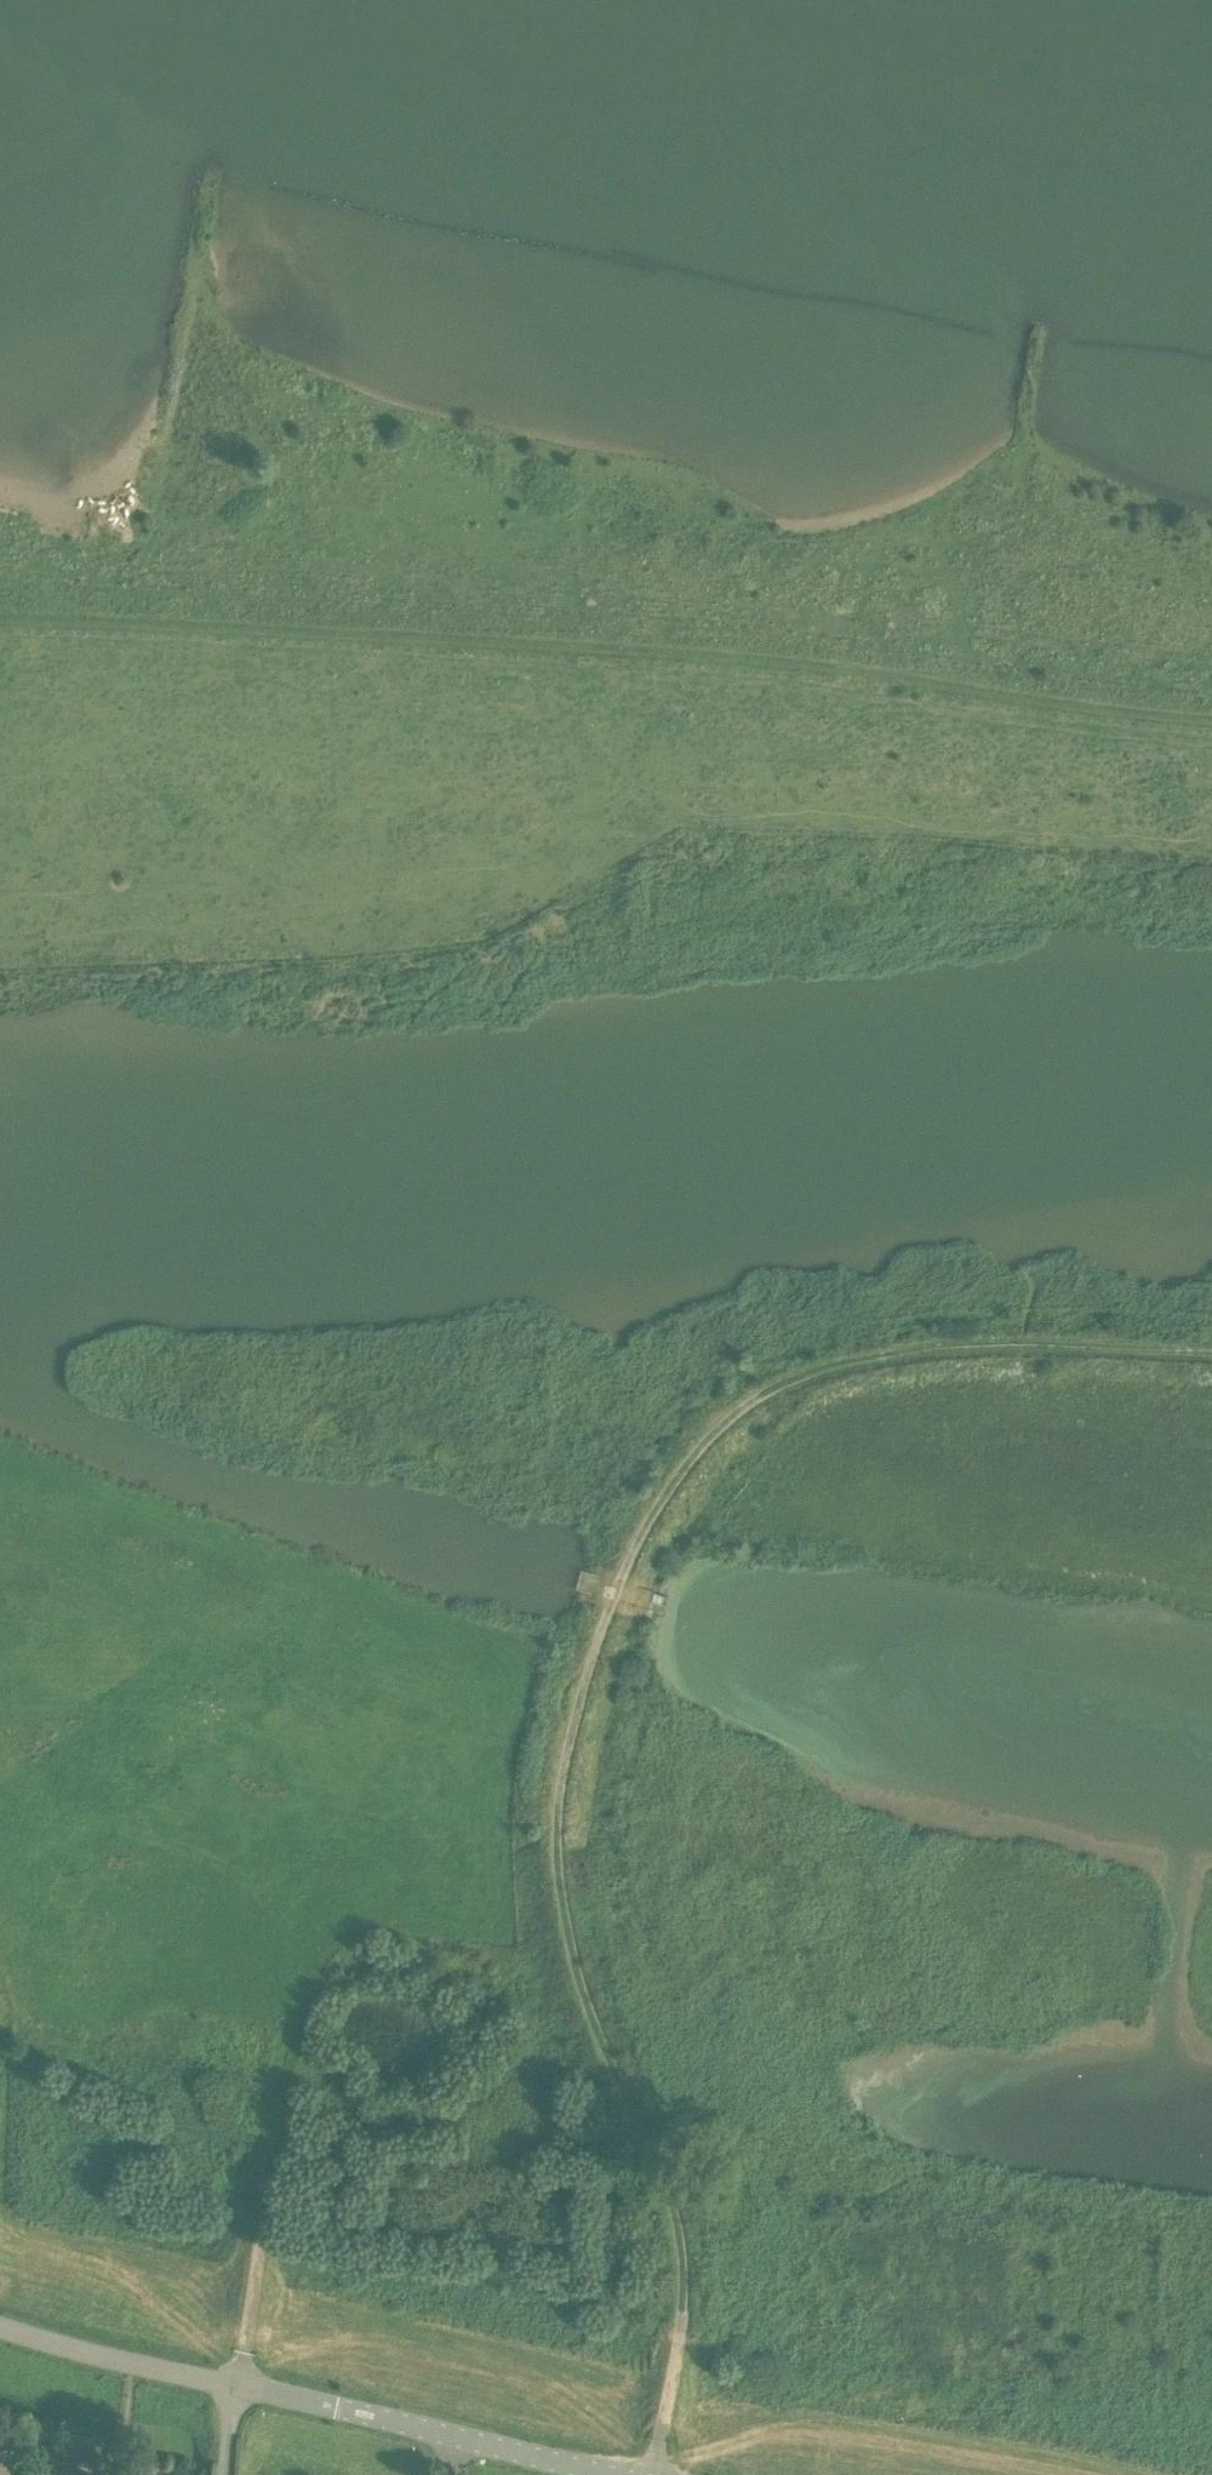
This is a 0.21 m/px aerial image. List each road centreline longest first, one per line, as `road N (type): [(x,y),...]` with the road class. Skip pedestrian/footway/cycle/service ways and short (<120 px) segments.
road 1 (track): [(1211,1354),(1015,1346),(829,1368),(763,1393),(716,1430),(622,1574),(563,1771),(560,1852),(588,2006),(651,2149),(683,2264),(676,2361),(650,2474)]
road 2 (track): [(1211,722),(721,649),(521,645),(0,603)]
road 3 (track): [(653,2461),(759,2431),(826,2424),(1104,2474)]
road 4 (track): [(234,2385),(290,2055)]
road 5 (unclassified): [(352,2410),(624,2474)]
road 6 (unclassified): [(234,2385),(0,2330)]
road 7 (unclassified): [(352,2410),(234,2385)]

